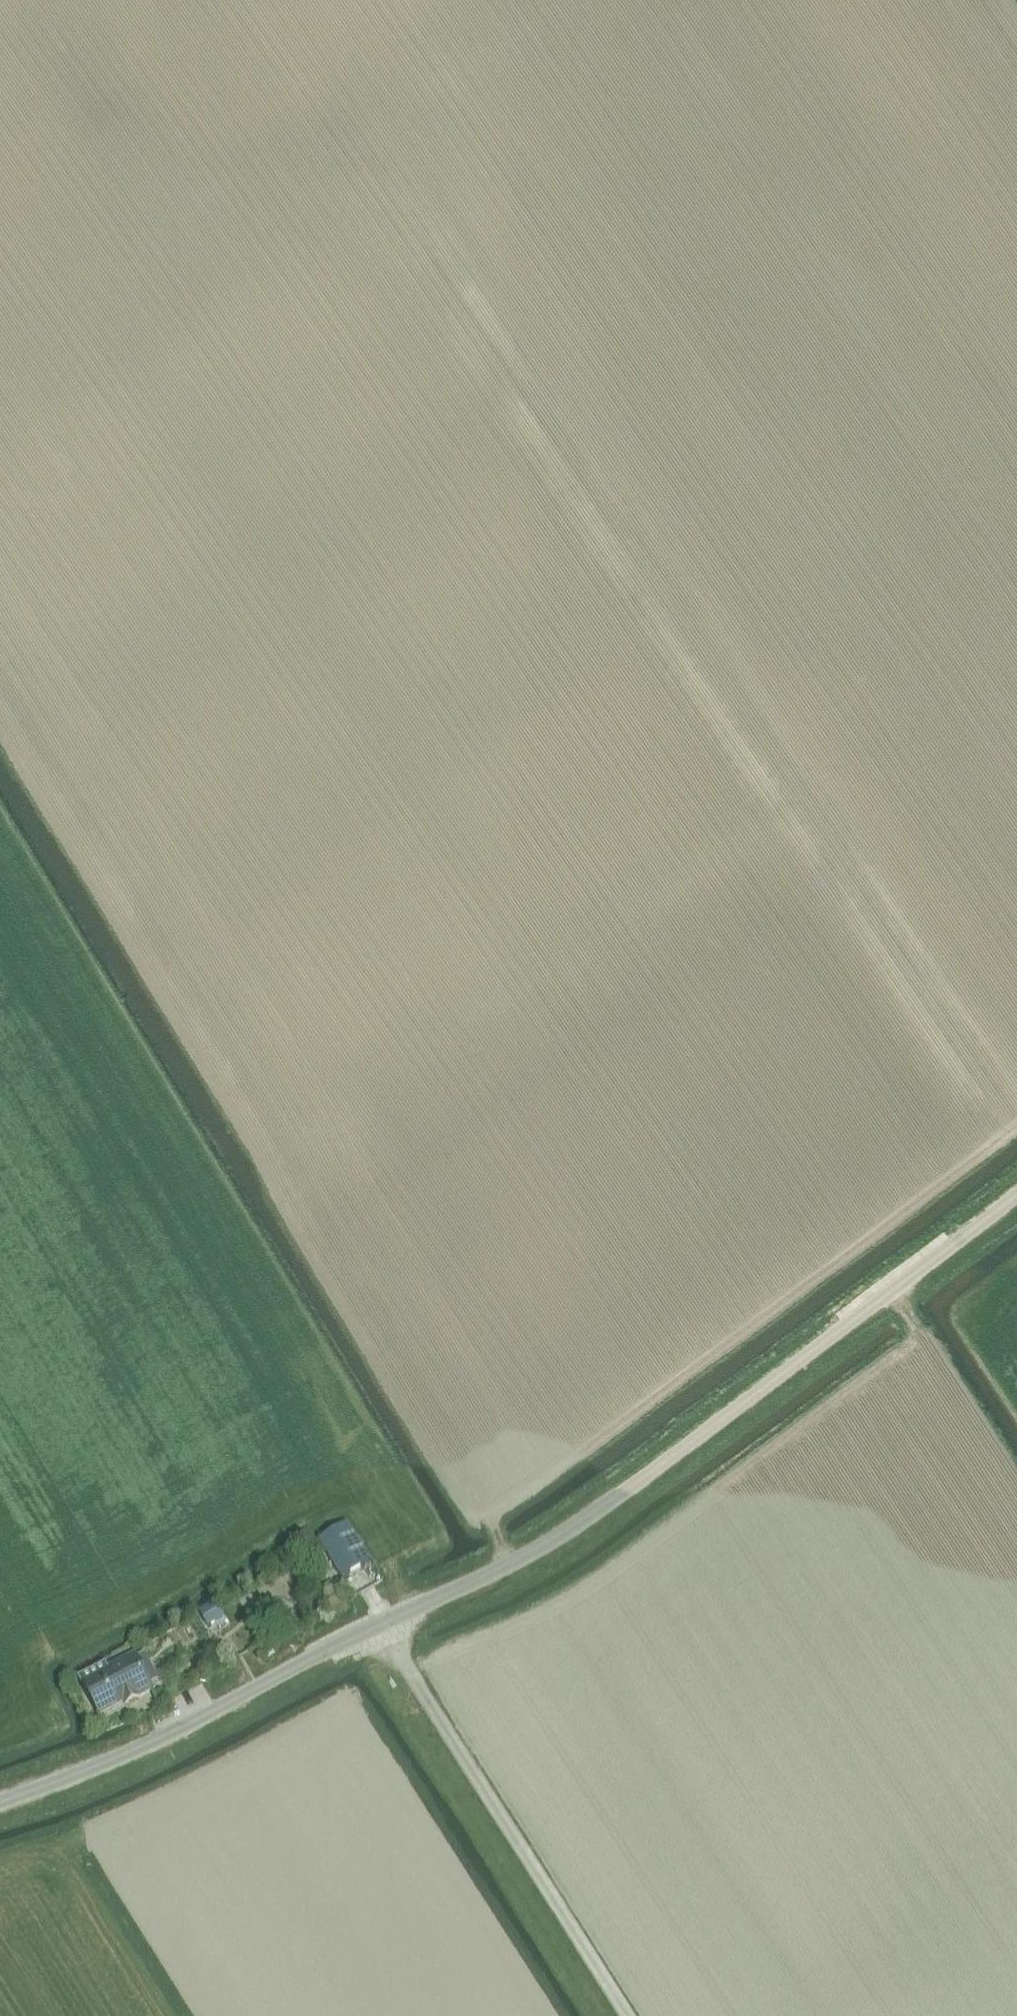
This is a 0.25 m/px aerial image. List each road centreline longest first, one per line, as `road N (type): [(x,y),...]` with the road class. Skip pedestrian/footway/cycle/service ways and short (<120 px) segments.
road 1 (unclassified): [(0,1808),(103,1779),(388,1622),(666,1488),(1016,1192)]

